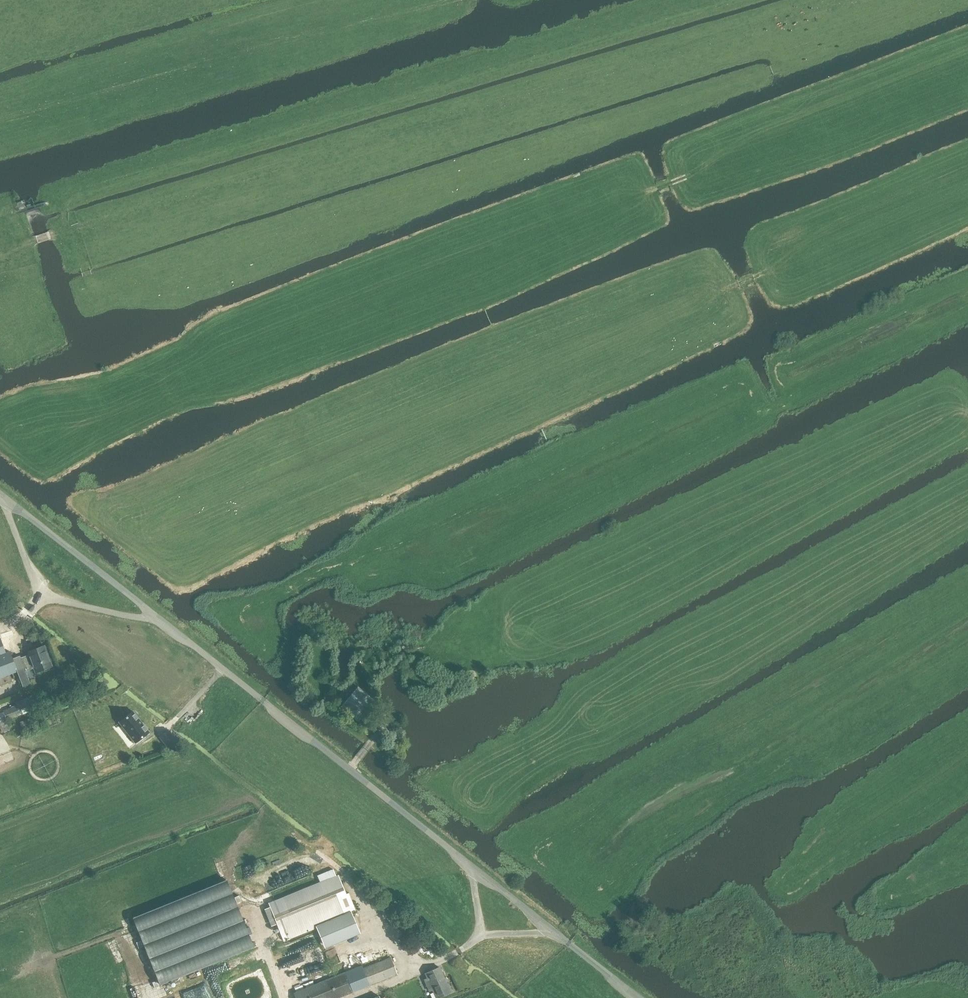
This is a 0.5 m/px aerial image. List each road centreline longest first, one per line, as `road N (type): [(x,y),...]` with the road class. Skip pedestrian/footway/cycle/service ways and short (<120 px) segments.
road 1 (unclassified): [(640,997),(0,496)]

